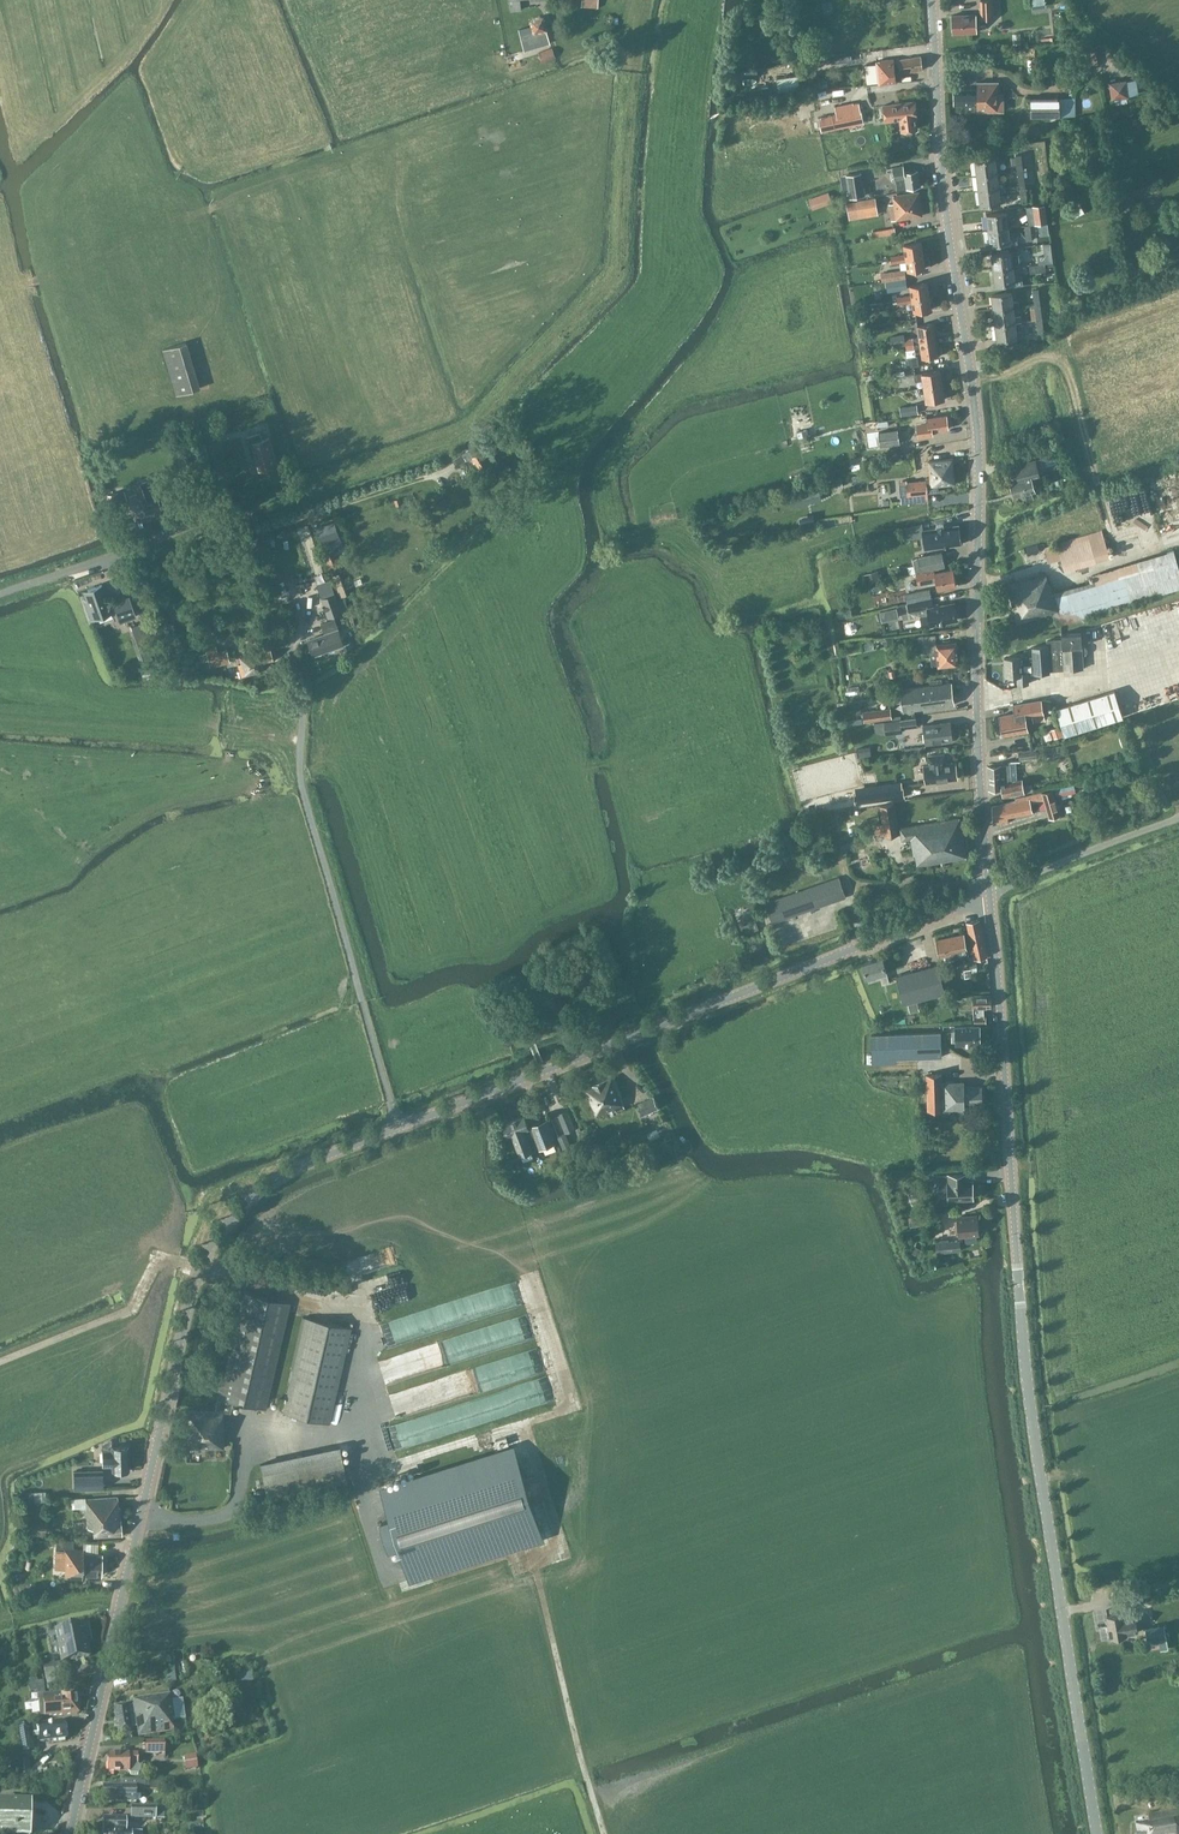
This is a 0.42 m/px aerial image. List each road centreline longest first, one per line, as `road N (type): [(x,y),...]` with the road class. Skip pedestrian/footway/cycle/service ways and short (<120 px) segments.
road 1 (tertiary): [(72,1833),(200,1266),(241,1221),(321,1160),(990,895)]
road 2 (tertiary): [(1100,1833),(1036,1440),(990,895)]
road 3 (tertiary): [(990,895),(977,719),(977,423),(944,193),(932,0)]
road 4 (track): [(0,1361),(131,1311),(158,1258),(200,1266)]
road 5 (unclassified): [(990,895),(1178,819)]

